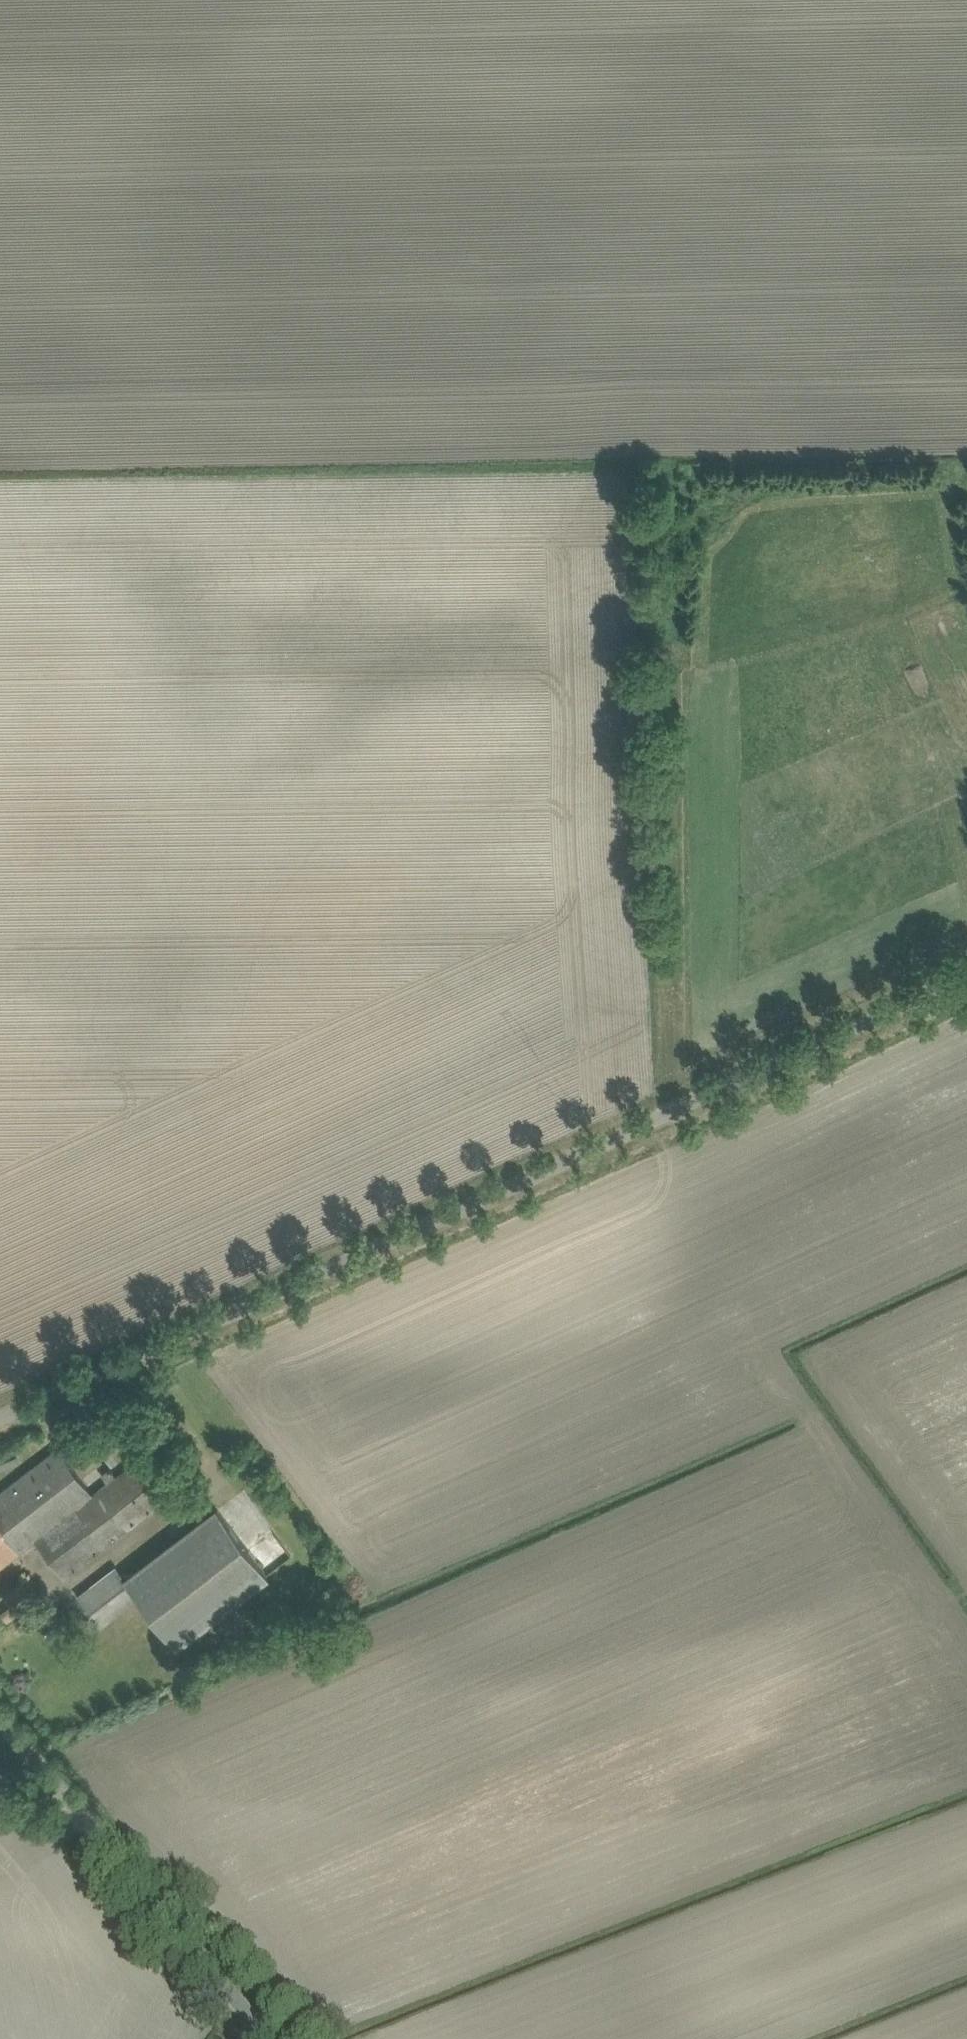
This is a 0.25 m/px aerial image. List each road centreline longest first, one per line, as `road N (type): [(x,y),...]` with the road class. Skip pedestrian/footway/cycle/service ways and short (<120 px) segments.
road 1 (unclassified): [(0,1417),(966,971)]
road 2 (unclassified): [(283,2038),(195,1923),(0,1698)]

